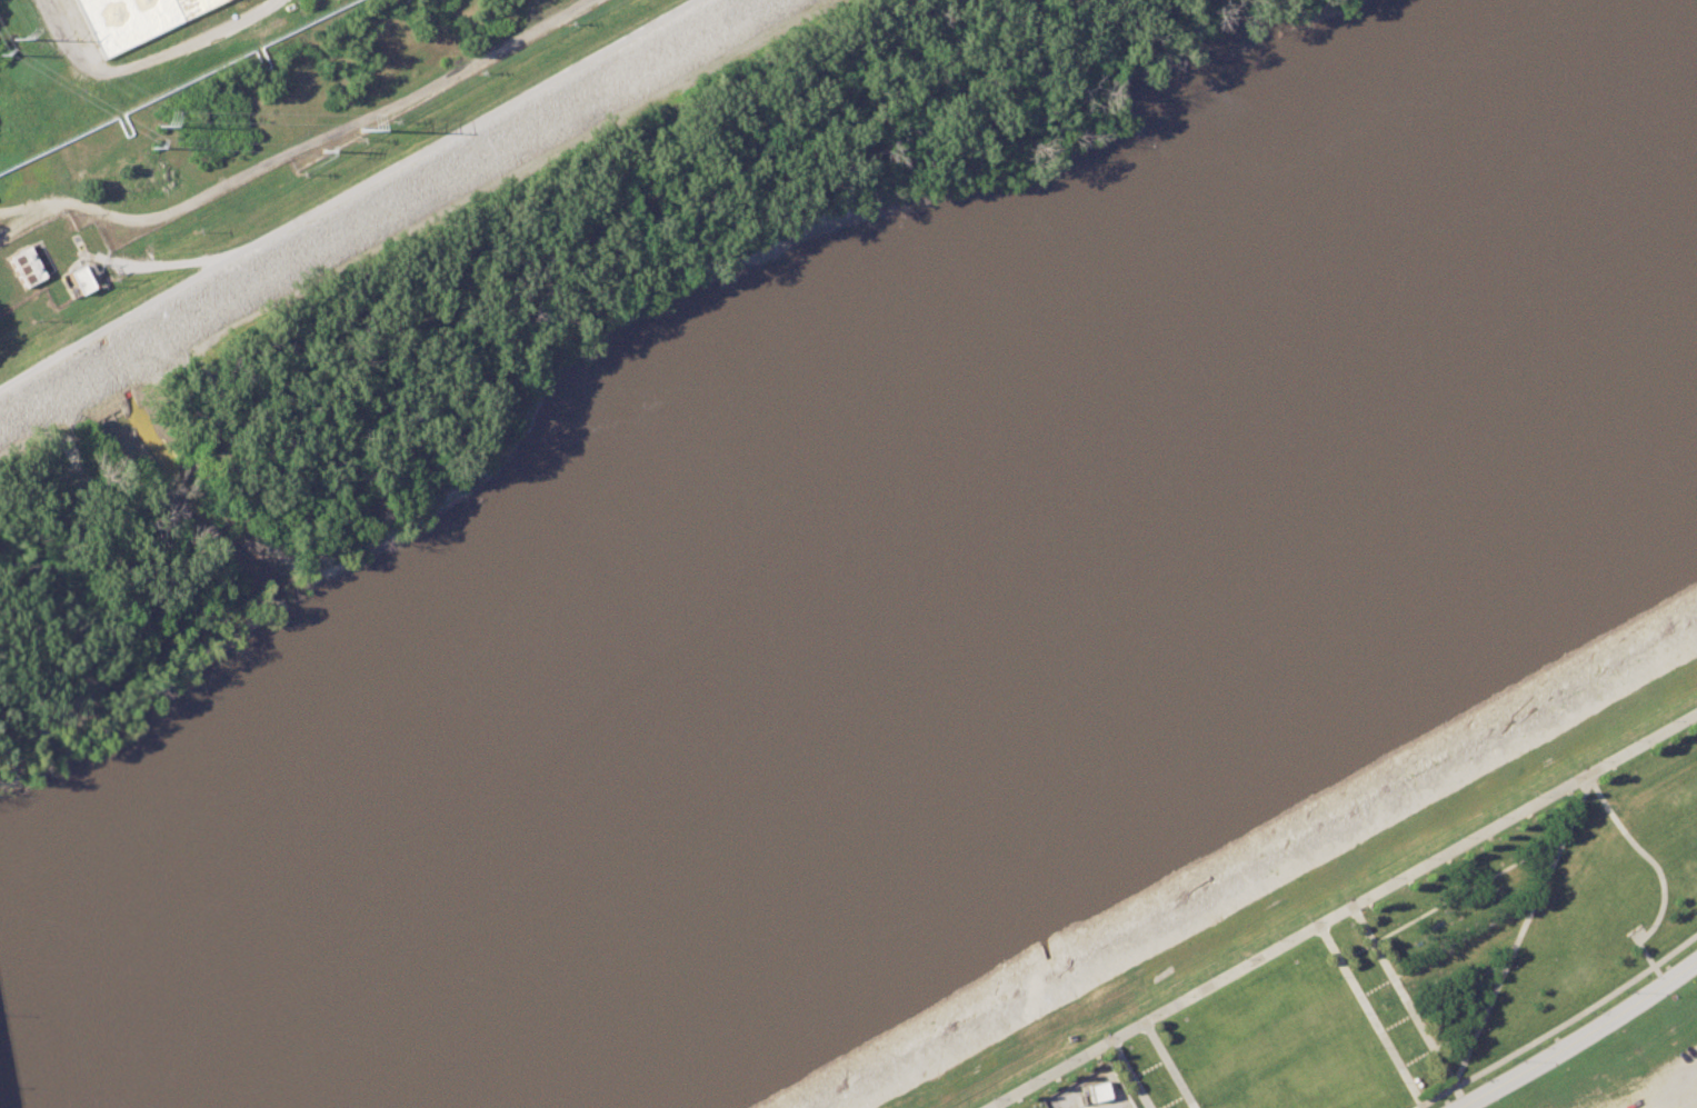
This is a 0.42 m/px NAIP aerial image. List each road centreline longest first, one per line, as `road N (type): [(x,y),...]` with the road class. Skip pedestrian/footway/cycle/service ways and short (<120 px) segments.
road 1 (residential): [(1459,1104),(1696,956)]

